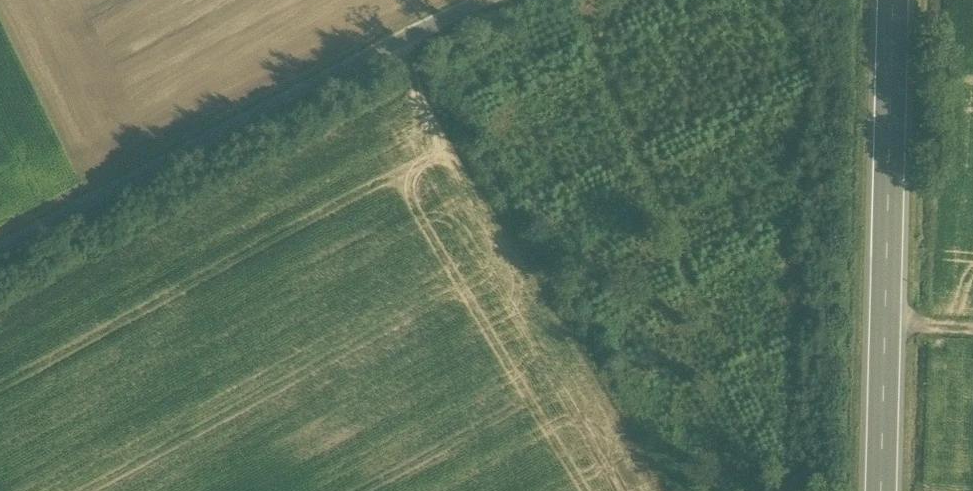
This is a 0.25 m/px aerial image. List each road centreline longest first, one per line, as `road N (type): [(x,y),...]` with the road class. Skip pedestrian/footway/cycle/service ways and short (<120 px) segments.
road 1 (unclassified): [(501,0),(241,124),(0,252)]
road 2 (secondary): [(892,0),(880,490)]

